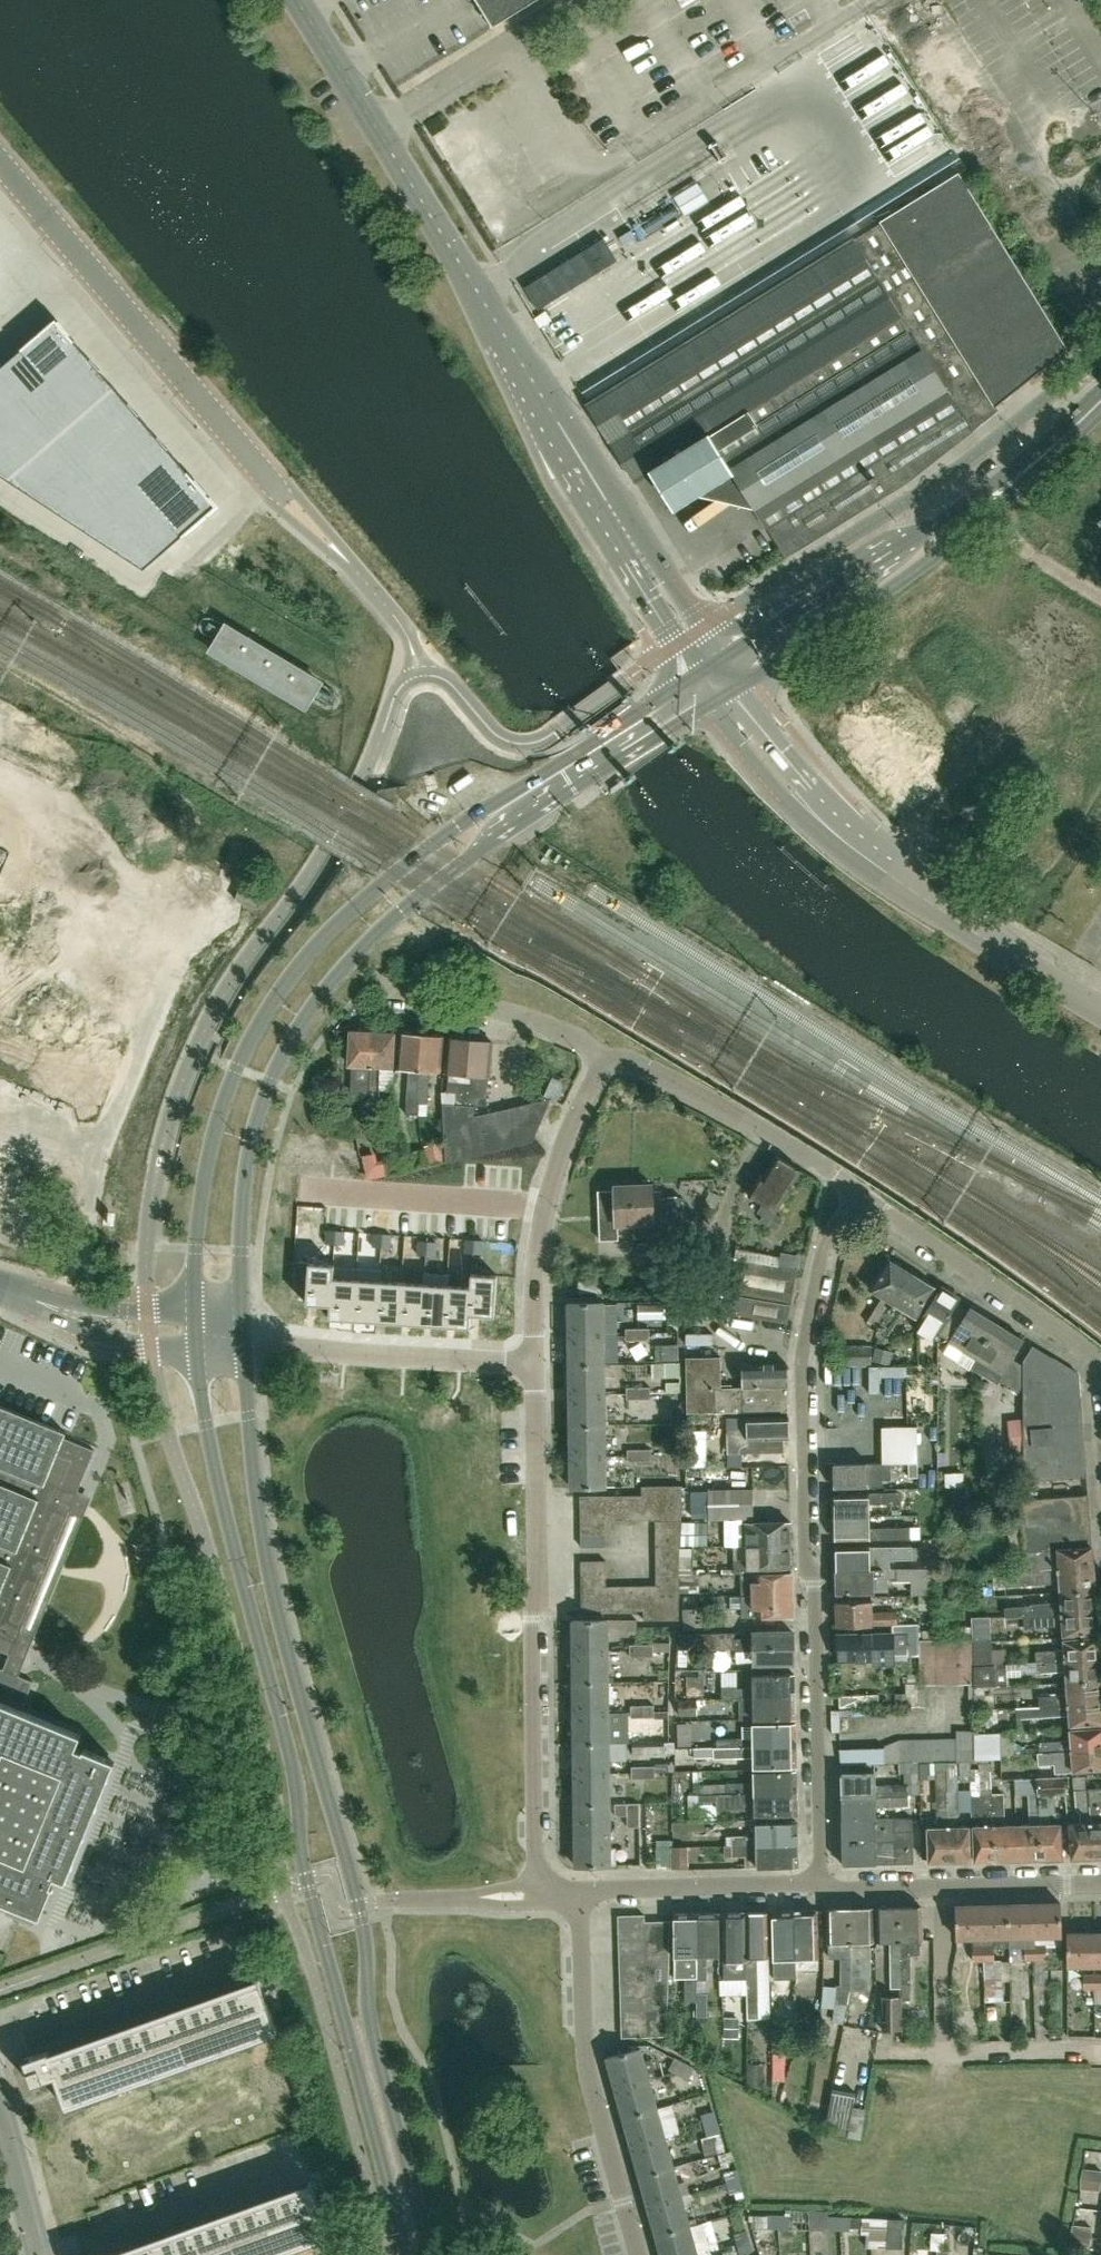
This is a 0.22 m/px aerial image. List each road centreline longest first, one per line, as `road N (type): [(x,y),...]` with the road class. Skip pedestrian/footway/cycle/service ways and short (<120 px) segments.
road 1 (secondary): [(193,1338),(208,1429),(296,1780),(306,1880),(406,2254)]
road 2 (secondary): [(433,2254),(374,2034),(360,1903),(280,1638),(239,1345)]
road 3 (unclassified): [(715,676),(296,0)]
road 4 (secondary): [(604,744),(470,819),(398,871),(308,953),(274,1000),(229,1083),(209,1152),(193,1338)]
road 5 (secondary): [(239,1345),(245,1172),(269,1082),(298,1024),(376,933),(604,744)]
road 6 (residential): [(824,1888),(802,1387),(820,1258),(855,1192)]
road 7 (residential): [(539,1895),(533,1364)]
road 8 (unclassified): [(1100,1012),(881,859),(802,786),(715,676)]
road 9 (secondary): [(715,676),(983,505),(1100,401)]
road 10 (unclassified): [(287,500),(0,160)]
road 11 (residential): [(638,2254),(590,2084),(574,1894)]
road 12 (residential): [(533,1364),(537,1260),(564,1138),(598,1060)]
road 13 (residential): [(1100,1359),(855,1192)]
road 14 (residential): [(533,1364),(239,1345)]
road 15 (residential): [(855,1192),(652,1072),(598,1060)]
road 16 (residential): [(824,1888),(1100,1882)]
road 17 (residential): [(0,2046),(245,1961)]
road 18 (residential): [(64,2254),(300,2171)]
road 19 (residential): [(574,1894),(824,1888)]
road 20 (residential): [(598,1060),(571,1036),(519,1011),(398,993)]
road 21 (tertiary): [(193,1338),(120,1327),(0,1284)]
road 22 (residential): [(41,2254),(0,2108)]
road 23 (secondary): [(604,744),(715,676)]

